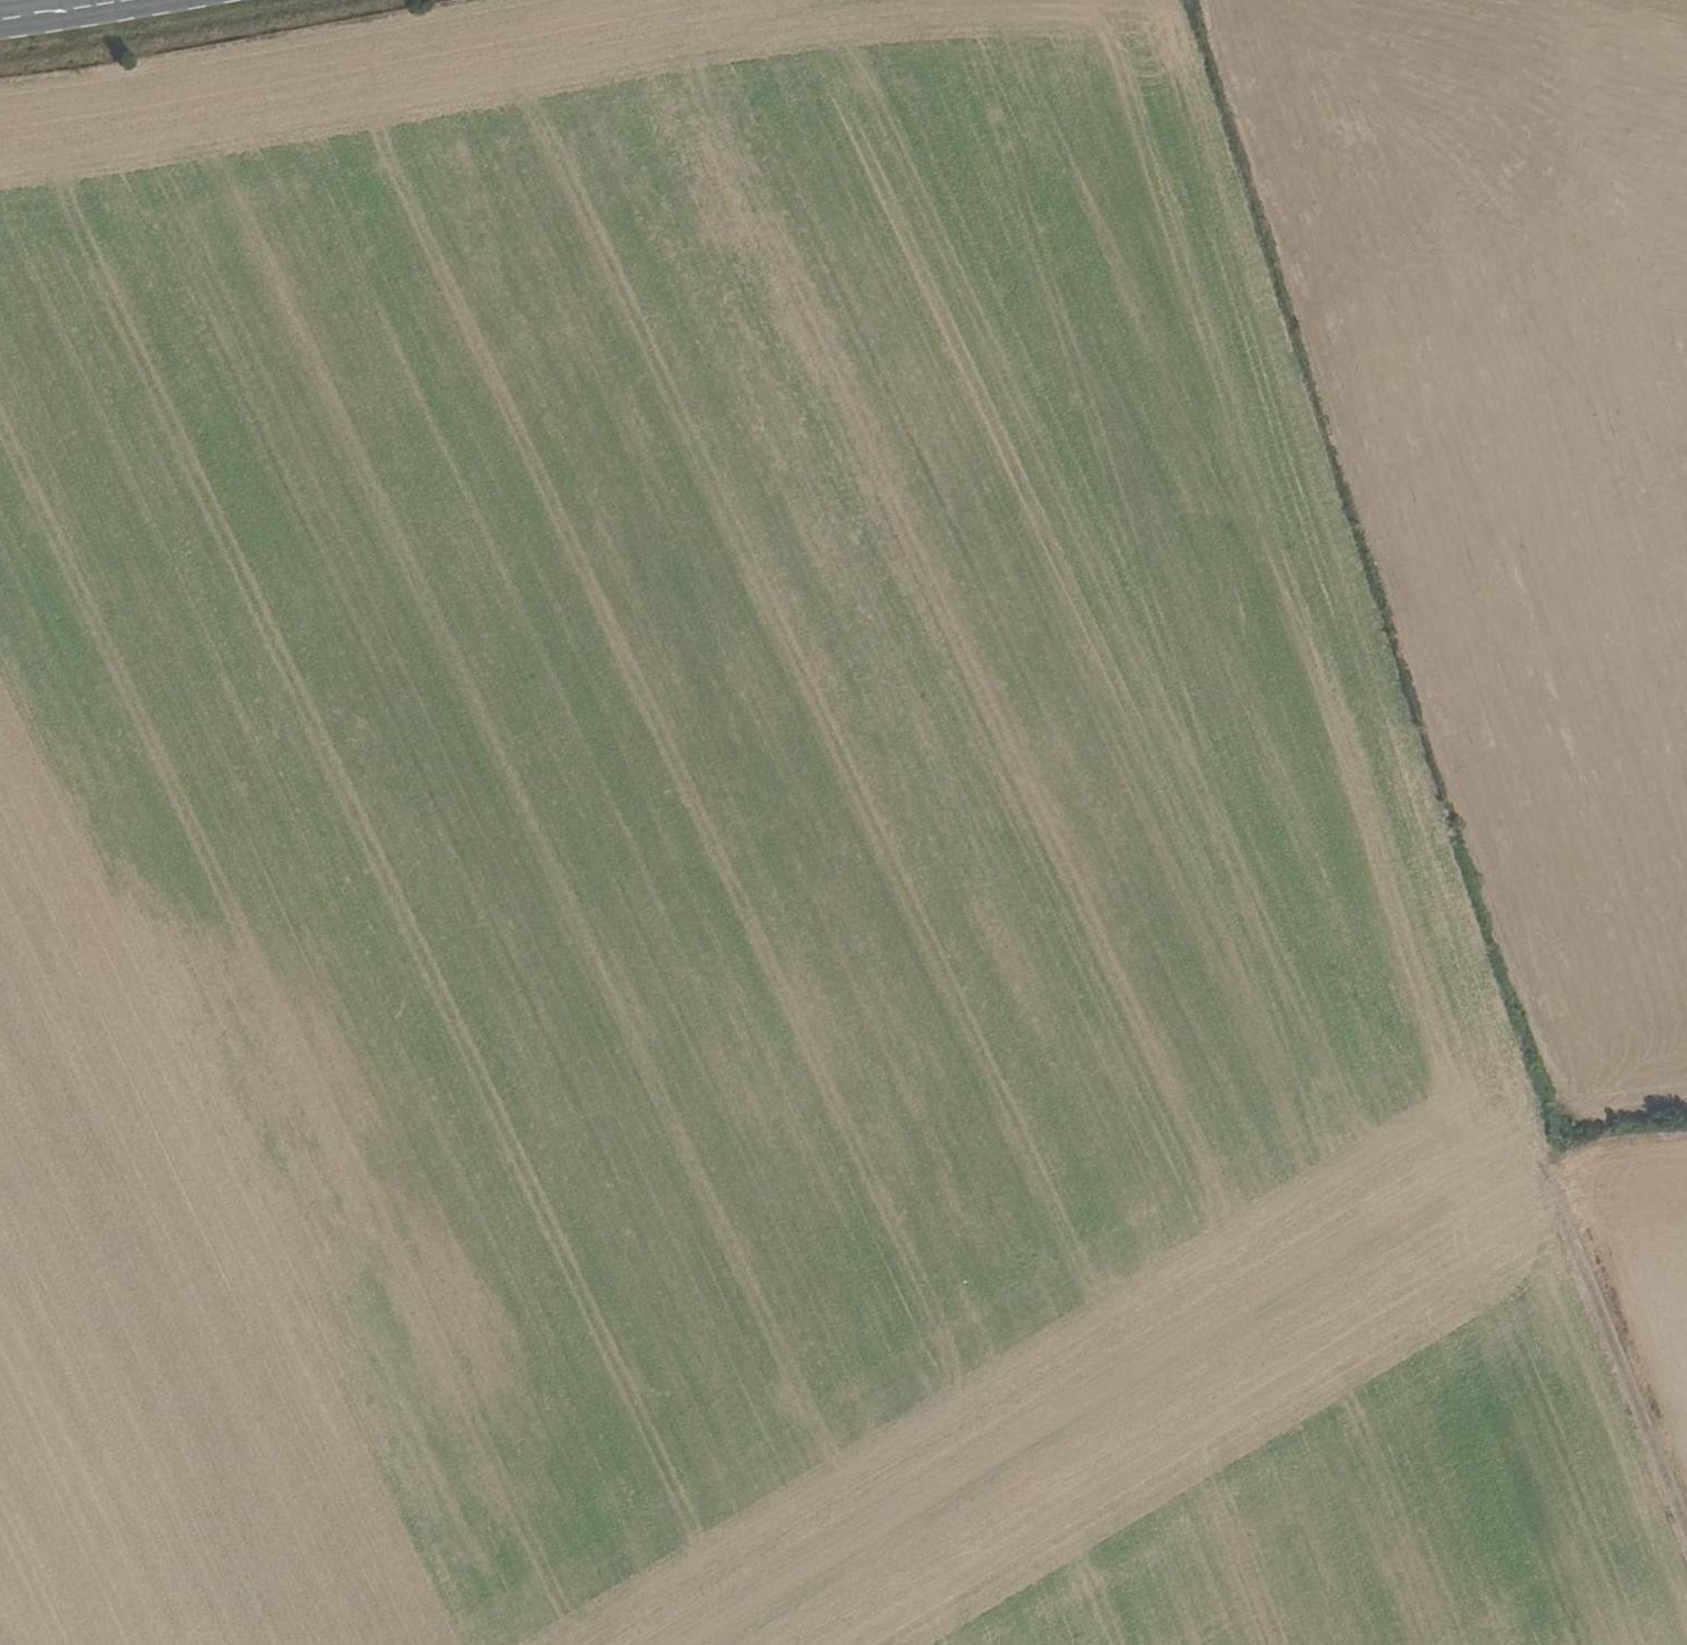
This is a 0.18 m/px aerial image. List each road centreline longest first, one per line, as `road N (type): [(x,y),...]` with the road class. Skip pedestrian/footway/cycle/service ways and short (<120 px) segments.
road 1 (track): [(1544,1178),(1686,1539)]
road 2 (secondary): [(144,0),(0,23)]

